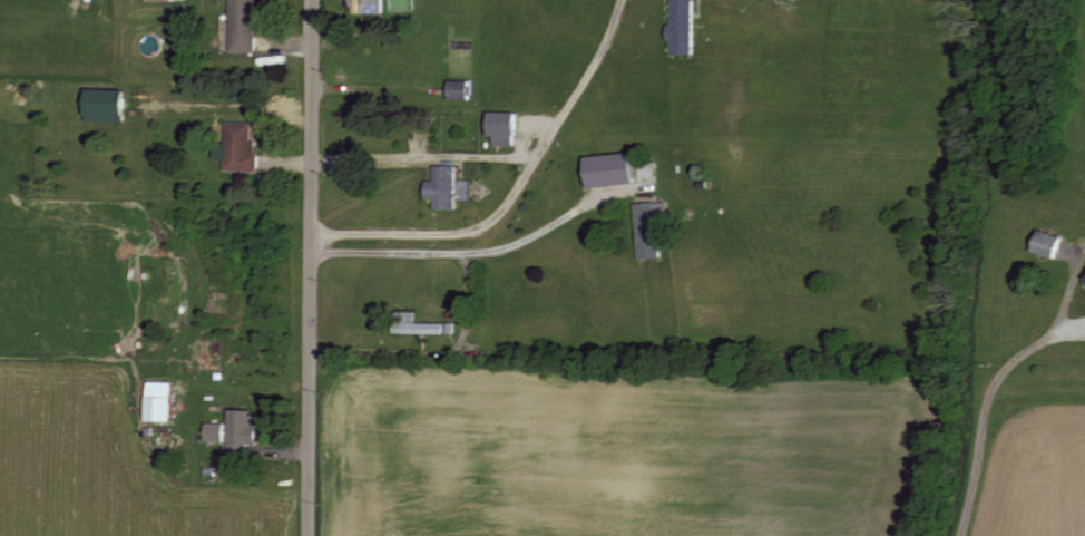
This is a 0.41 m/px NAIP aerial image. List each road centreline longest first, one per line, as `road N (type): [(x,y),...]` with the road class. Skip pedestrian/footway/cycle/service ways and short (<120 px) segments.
road 1 (tertiary): [(310,535),(313,0)]

